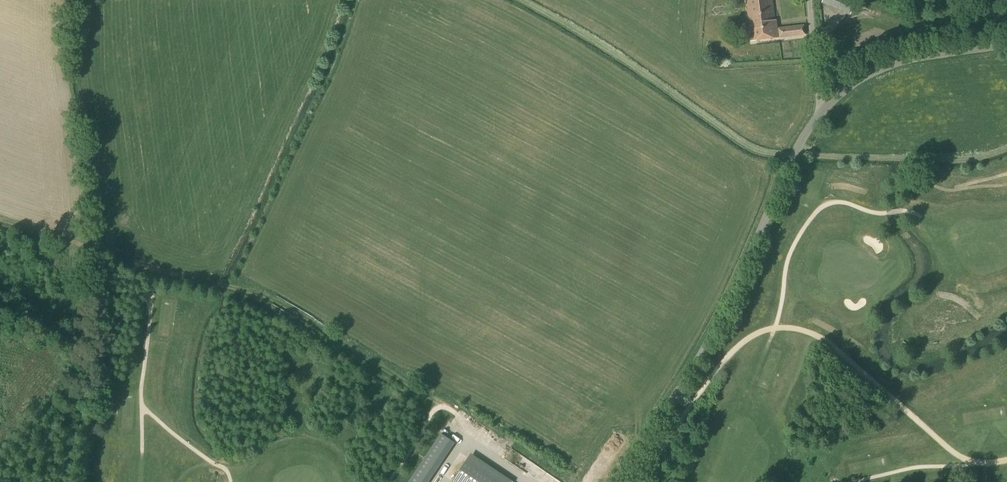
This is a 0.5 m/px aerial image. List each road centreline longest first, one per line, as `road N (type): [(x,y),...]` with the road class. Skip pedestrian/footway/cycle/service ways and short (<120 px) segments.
road 1 (unclassified): [(617,481),(710,342),(825,114),(882,66),(1006,45)]
road 2 (track): [(0,216),(280,304),(439,402)]
road 3 (track): [(439,402),(479,425),(498,463),(532,481)]

